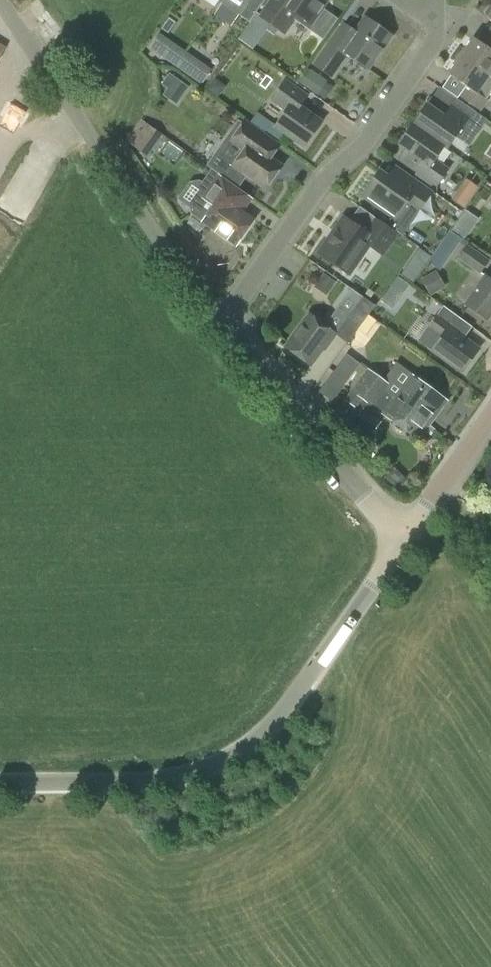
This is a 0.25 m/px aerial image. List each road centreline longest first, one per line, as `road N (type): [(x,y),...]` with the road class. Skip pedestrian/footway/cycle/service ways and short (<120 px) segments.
road 1 (unclassified): [(0,780),(165,776),(247,744),(282,712),(406,537)]
road 2 (unclassified): [(221,321),(2,0)]
road 3 (residential): [(221,321),(318,186),(363,146),(429,48),(434,20)]
road 4 (unclassified): [(406,537),(221,321)]
road 5 (unclassified): [(406,537),(490,421)]

